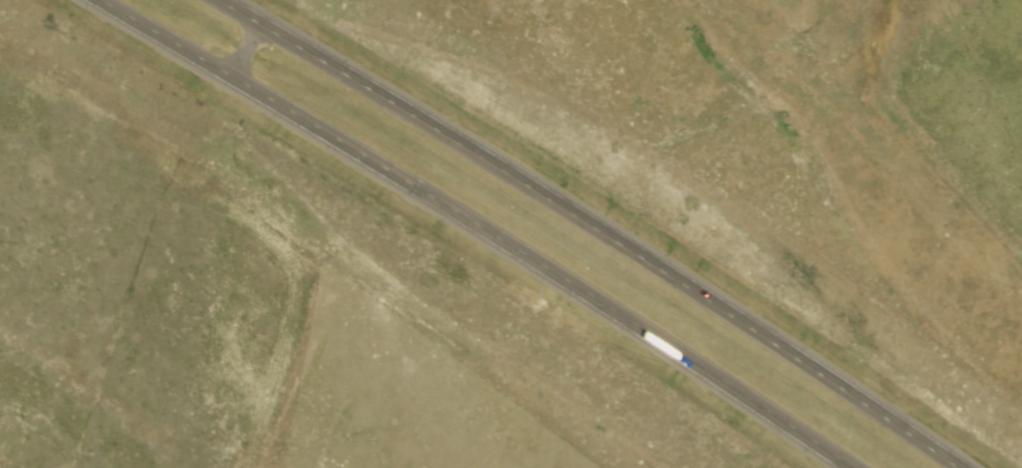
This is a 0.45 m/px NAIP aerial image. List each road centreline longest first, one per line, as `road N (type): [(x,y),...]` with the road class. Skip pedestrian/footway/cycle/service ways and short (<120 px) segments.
road 1 (motorway): [(97,0),(437,201),(853,467)]
road 2 (motorway): [(959,467),(712,299),(217,0)]

